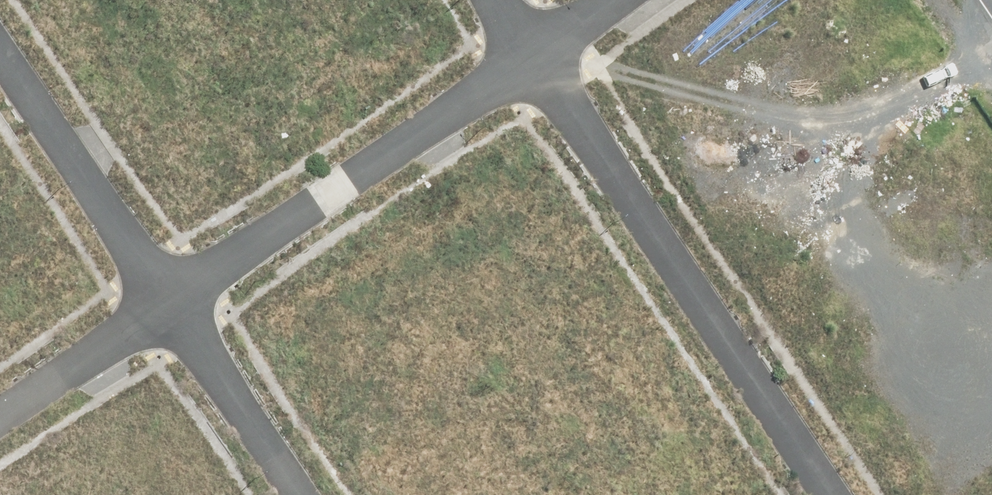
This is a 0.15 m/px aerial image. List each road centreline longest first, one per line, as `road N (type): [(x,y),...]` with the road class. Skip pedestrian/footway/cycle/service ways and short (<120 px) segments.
road 1 (residential): [(528,63),(836,494)]
road 2 (residential): [(528,63),(165,310)]
road 3 (residential): [(0,70),(165,310)]
road 4 (residential): [(295,494),(165,310)]
road 5 (residential): [(165,310),(0,422)]

